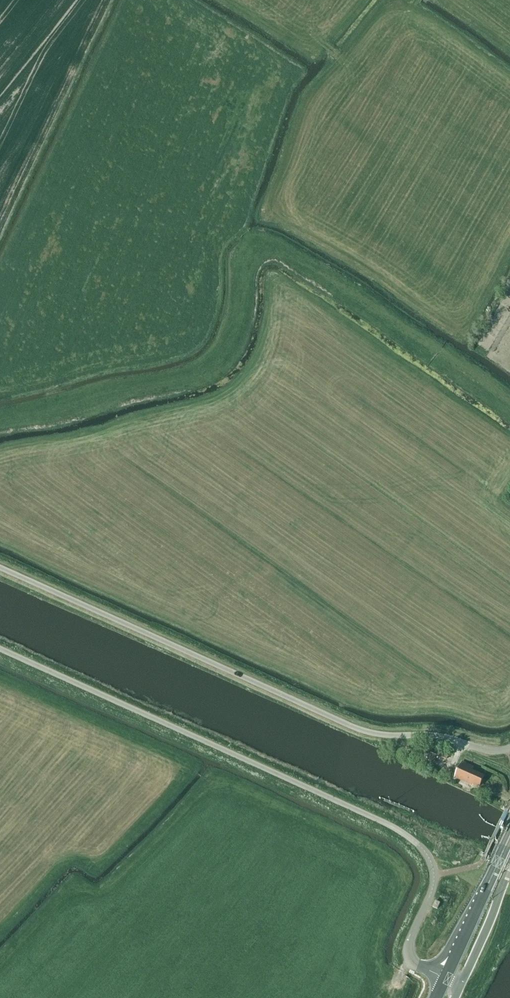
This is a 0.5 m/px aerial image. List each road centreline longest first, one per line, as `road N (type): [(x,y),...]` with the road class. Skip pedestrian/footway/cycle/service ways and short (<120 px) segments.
road 1 (unclassified): [(508,749),(360,729),(0,568)]
road 2 (unclassified): [(0,648),(391,826),(423,849),(434,874)]
road 3 (trunk): [(445,977),(509,838)]
road 4 (unclassified): [(445,977),(408,953),(434,874)]
road 5 (unclassified): [(462,985),(509,868)]

